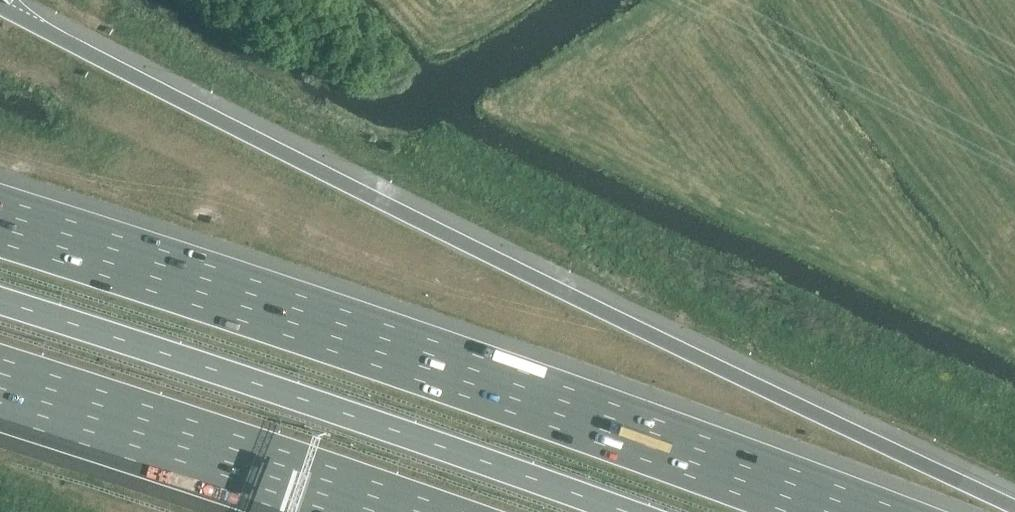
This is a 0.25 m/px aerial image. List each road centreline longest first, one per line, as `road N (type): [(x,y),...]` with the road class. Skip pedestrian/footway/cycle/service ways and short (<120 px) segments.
road 1 (motorway): [(1014,508),(385,208),(4,8)]
road 2 (motorway): [(840,511),(419,360),(0,223)]
road 3 (motorway): [(0,301),(624,511)]
road 4 (motorway): [(0,386),(377,511)]

